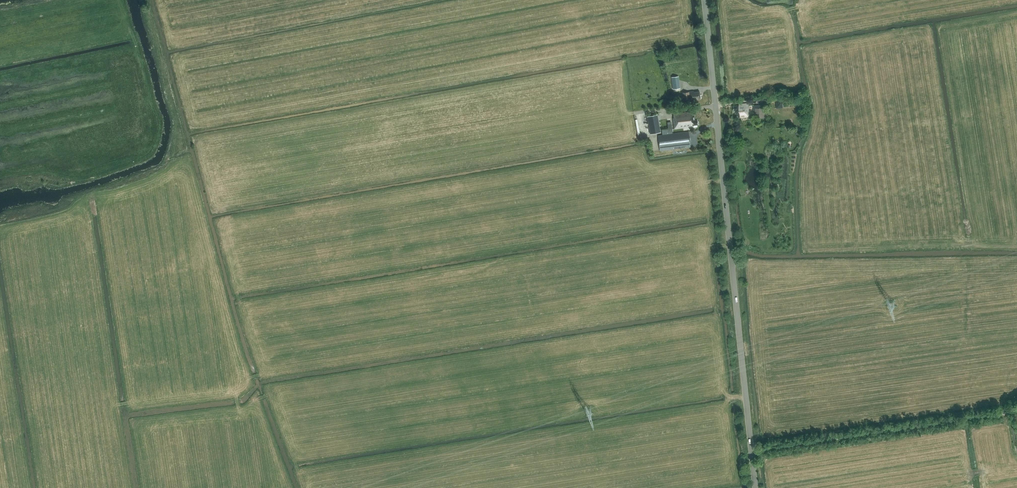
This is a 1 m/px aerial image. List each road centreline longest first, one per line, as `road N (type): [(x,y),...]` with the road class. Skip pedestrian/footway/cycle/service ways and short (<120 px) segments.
road 1 (tertiary): [(753,451),(704,0)]
road 2 (unclassified): [(753,451),(1008,413)]

